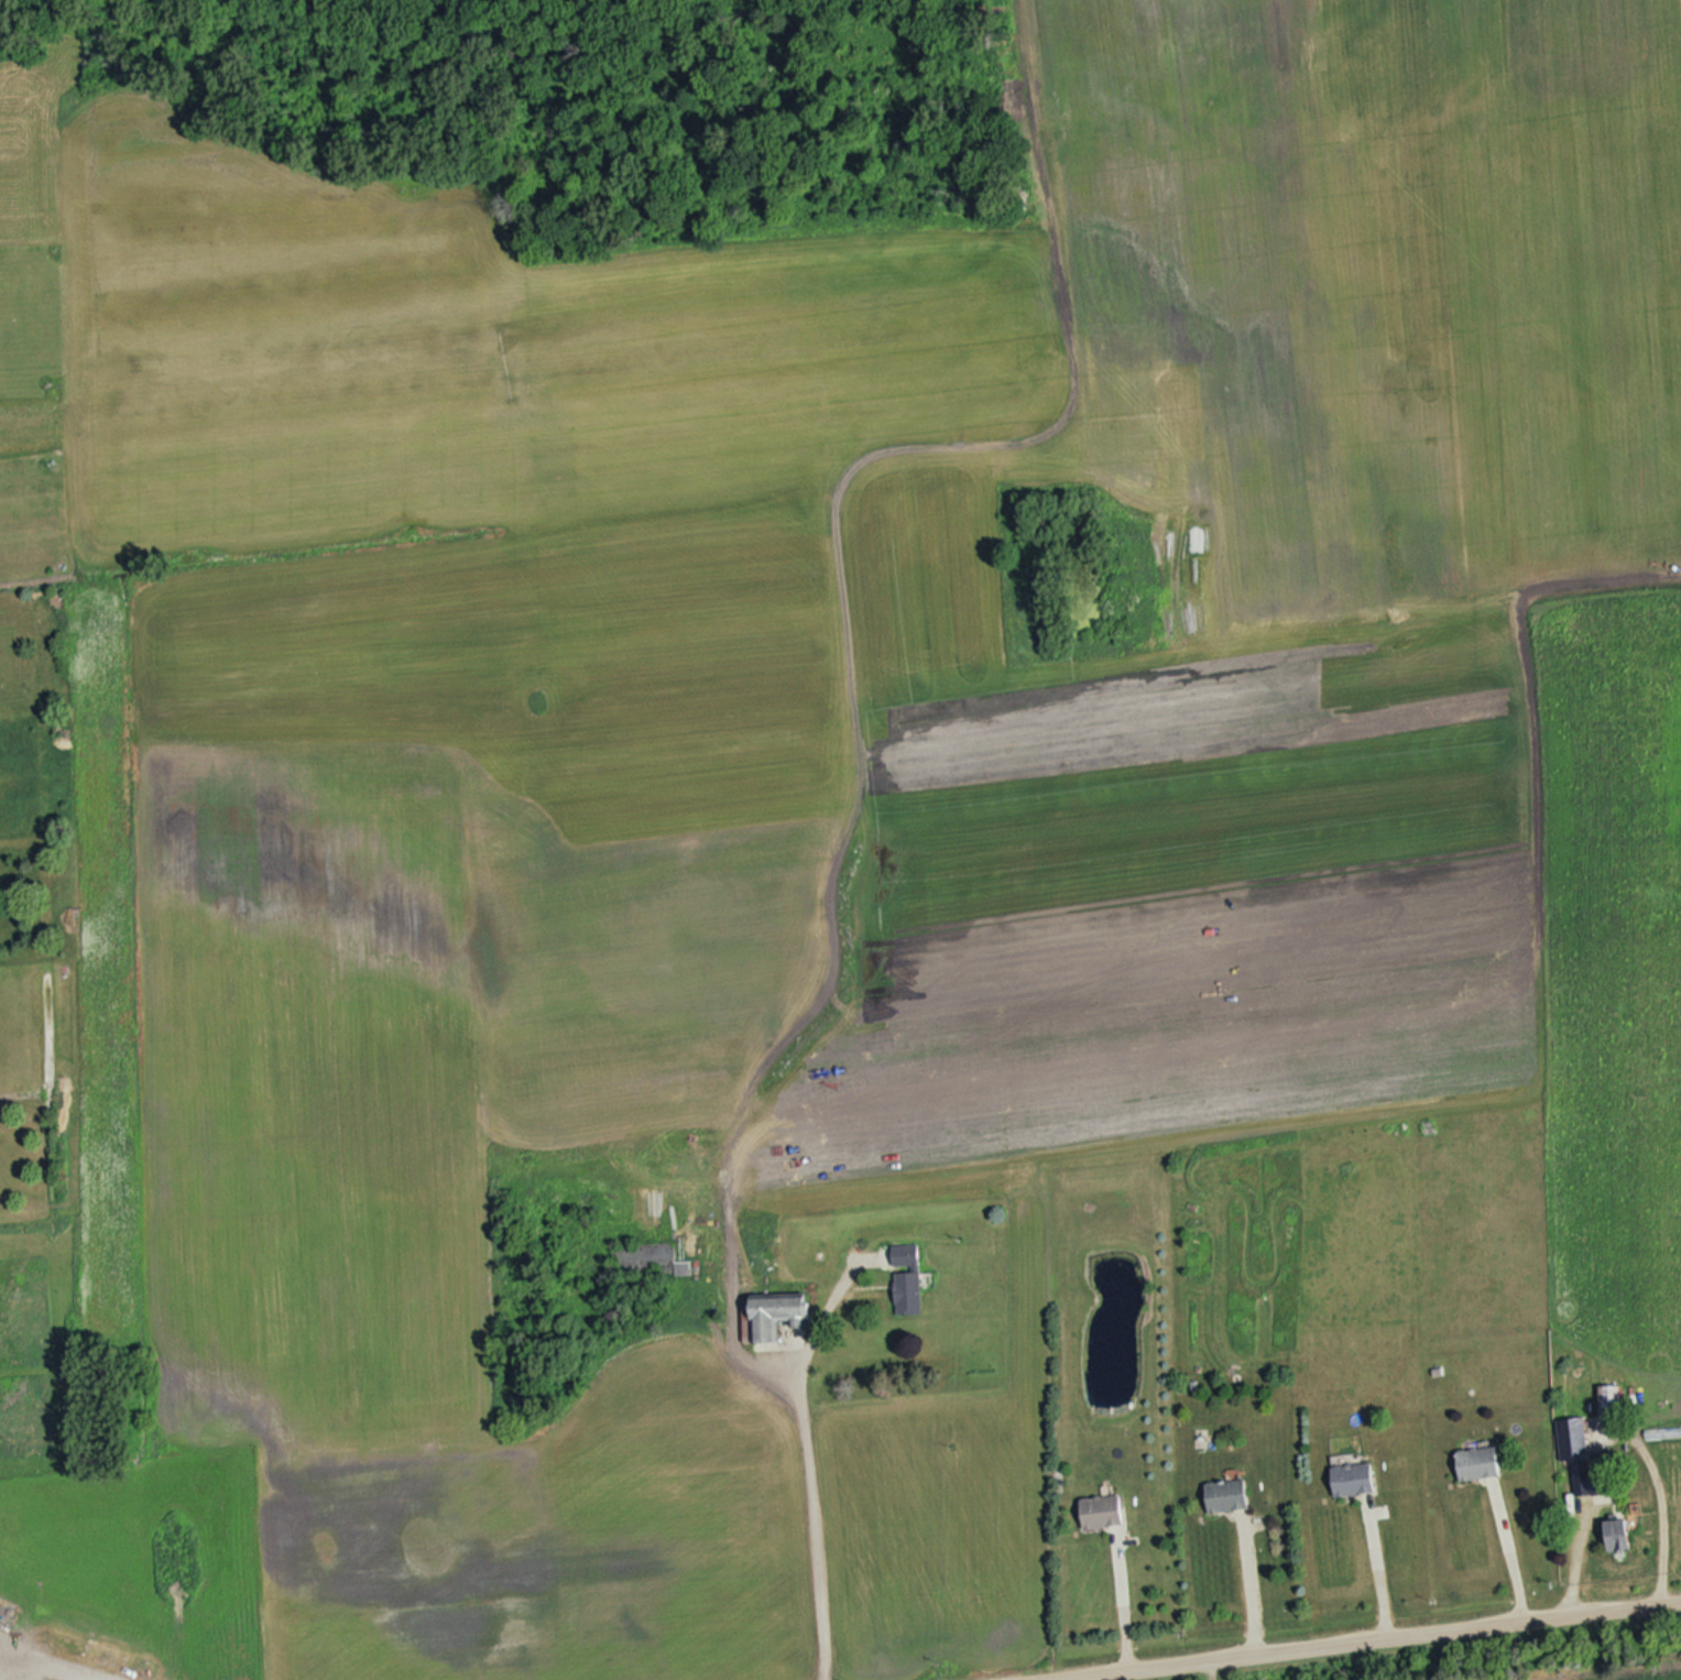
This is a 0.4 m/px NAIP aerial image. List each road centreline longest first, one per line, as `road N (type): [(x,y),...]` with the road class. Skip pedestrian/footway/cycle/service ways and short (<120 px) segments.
road 1 (residential): [(1081,1679),(1680,1605)]

